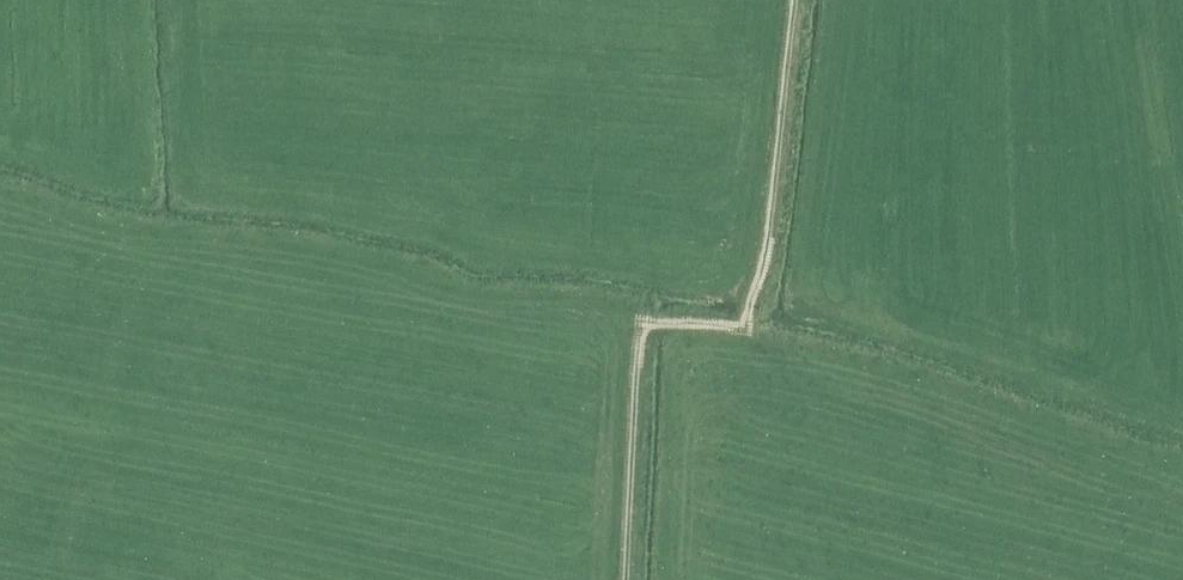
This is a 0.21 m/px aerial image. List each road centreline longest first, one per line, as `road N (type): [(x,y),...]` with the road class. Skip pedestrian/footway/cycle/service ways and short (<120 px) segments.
road 1 (track): [(795,0),(762,269),(747,325),(638,326),(627,579)]

